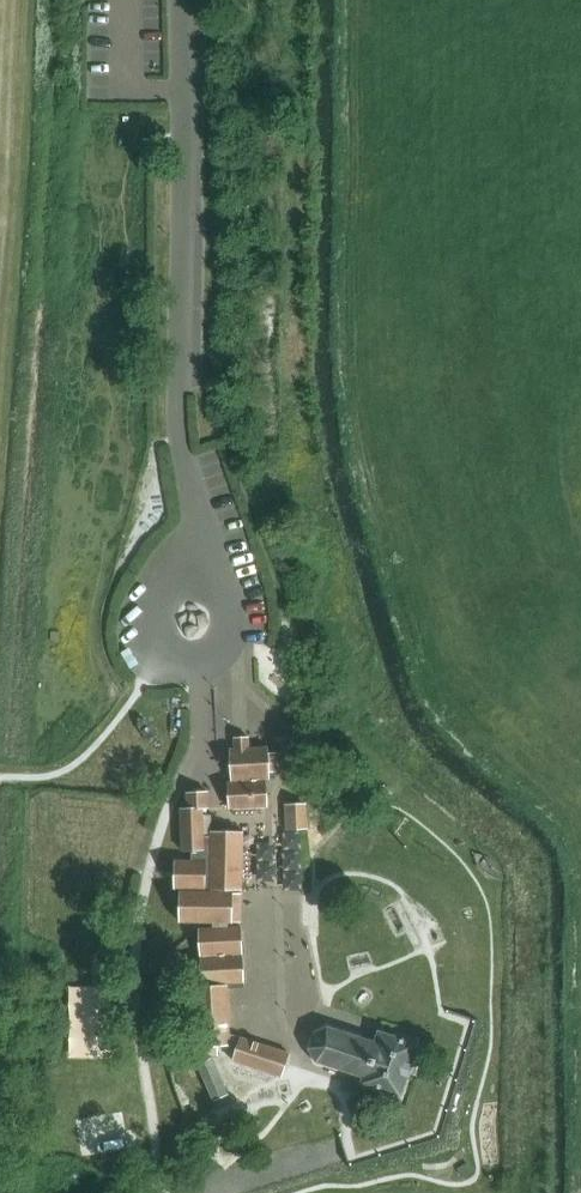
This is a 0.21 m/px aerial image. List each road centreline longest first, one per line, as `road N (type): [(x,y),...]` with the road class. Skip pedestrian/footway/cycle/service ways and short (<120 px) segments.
road 1 (unclassified): [(190,577),(196,511),(178,414),(179,0)]
road 2 (track): [(336,546),(303,428),(304,0)]
road 3 (unclassified): [(190,577),(154,593),(146,631),(173,660),(200,661)]

